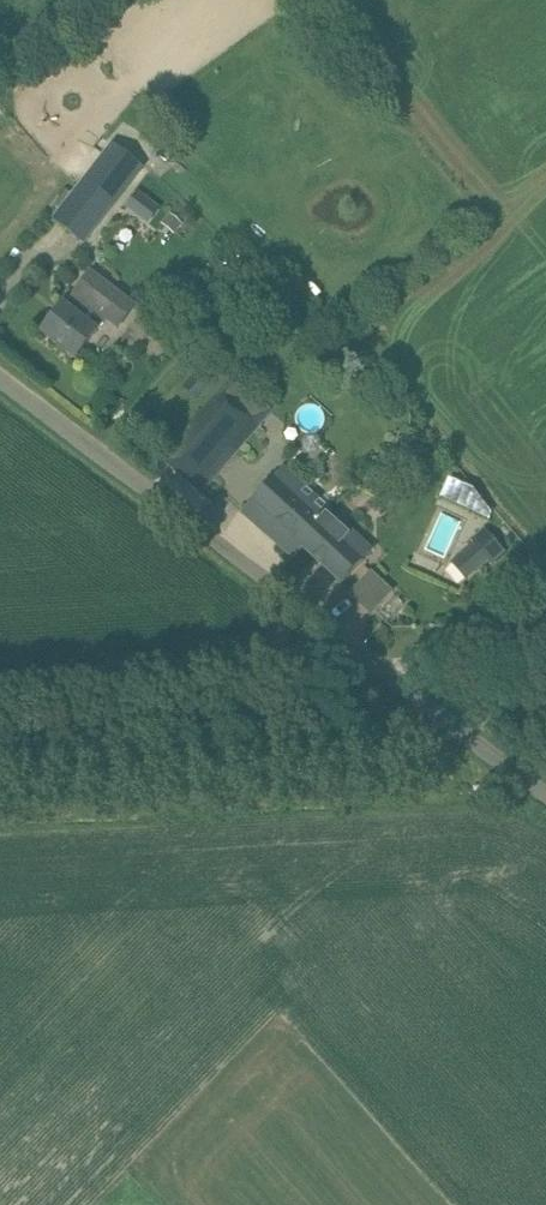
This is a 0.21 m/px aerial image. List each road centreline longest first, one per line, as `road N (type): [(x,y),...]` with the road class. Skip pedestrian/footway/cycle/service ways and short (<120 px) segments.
road 1 (unclassified): [(545,795),(0,382)]
road 2 (track): [(545,640),(425,649),(389,679)]

